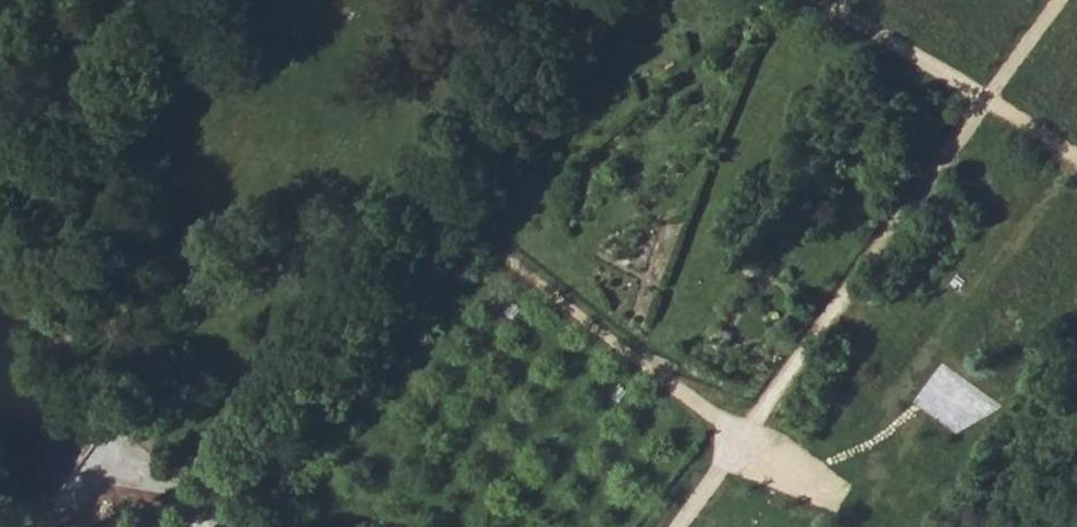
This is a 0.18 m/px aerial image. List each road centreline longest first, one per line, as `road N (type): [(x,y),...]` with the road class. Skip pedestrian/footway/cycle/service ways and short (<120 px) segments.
road 1 (track): [(816,0),(1076,163)]
road 2 (track): [(55,526),(139,441),(173,477),(248,526)]

